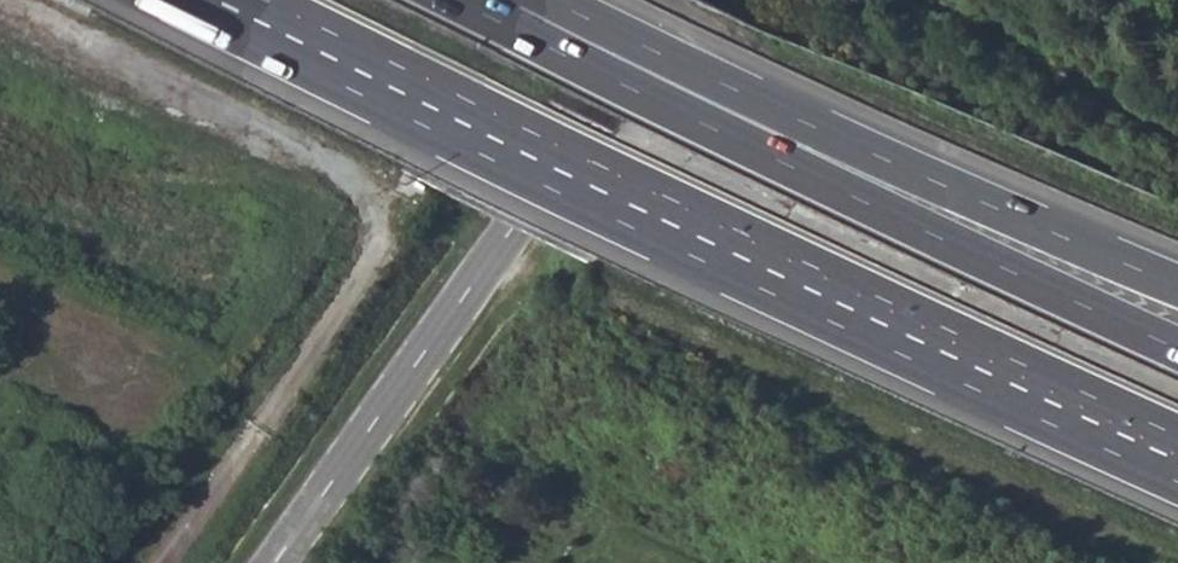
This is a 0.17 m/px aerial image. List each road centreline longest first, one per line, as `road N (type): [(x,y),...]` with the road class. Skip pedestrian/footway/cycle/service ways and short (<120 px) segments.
road 1 (trunk): [(238,0),(641,198),(1177,445)]
road 2 (trunk): [(1177,348),(792,167),(465,0)]
road 3 (trunk): [(1177,286),(1046,232),(552,0)]
road 4 (tertiary): [(279,562),(670,0)]
road 5 (track): [(909,0),(1177,152)]

